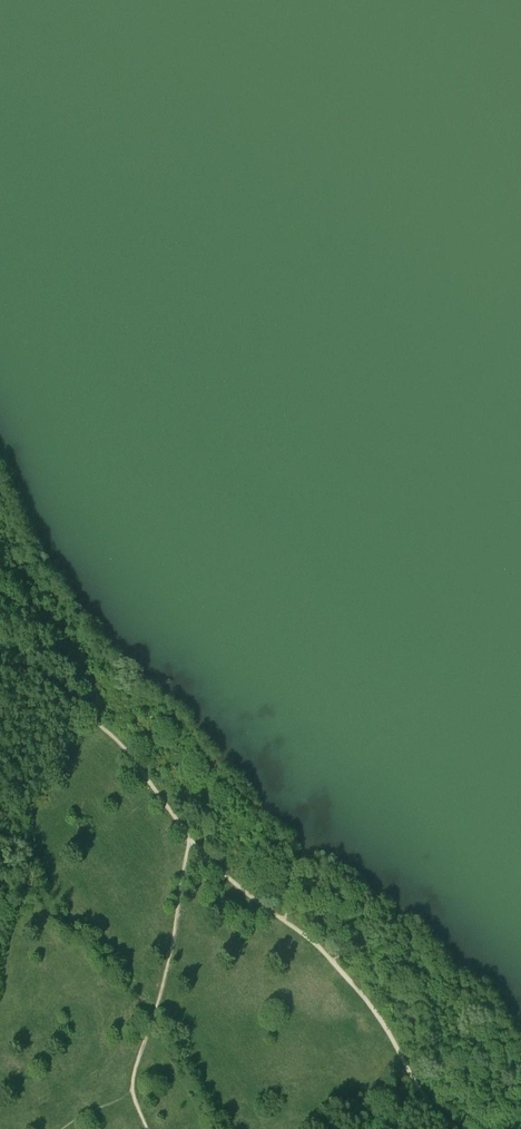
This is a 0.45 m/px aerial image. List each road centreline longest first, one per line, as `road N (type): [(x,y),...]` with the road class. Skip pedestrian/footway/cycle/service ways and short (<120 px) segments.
road 1 (track): [(457,1128),(314,940),(189,836),(65,682),(0,643)]

